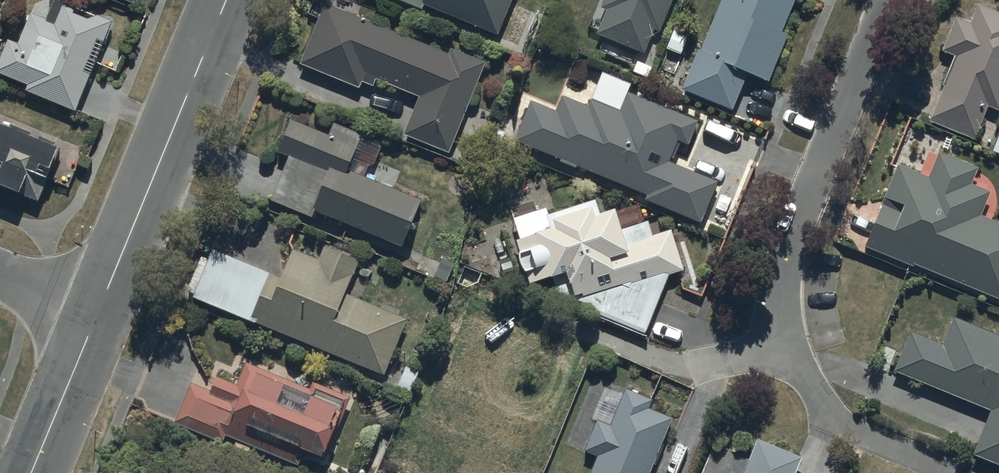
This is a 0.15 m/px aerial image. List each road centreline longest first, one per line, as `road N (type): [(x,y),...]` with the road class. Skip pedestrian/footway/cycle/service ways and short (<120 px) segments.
road 1 (residential): [(955,472),(840,423),(785,338),(787,257),(891,0)]
road 2 (tertiary): [(100,315),(230,0)]
road 3 (tertiary): [(34,472),(100,315)]

